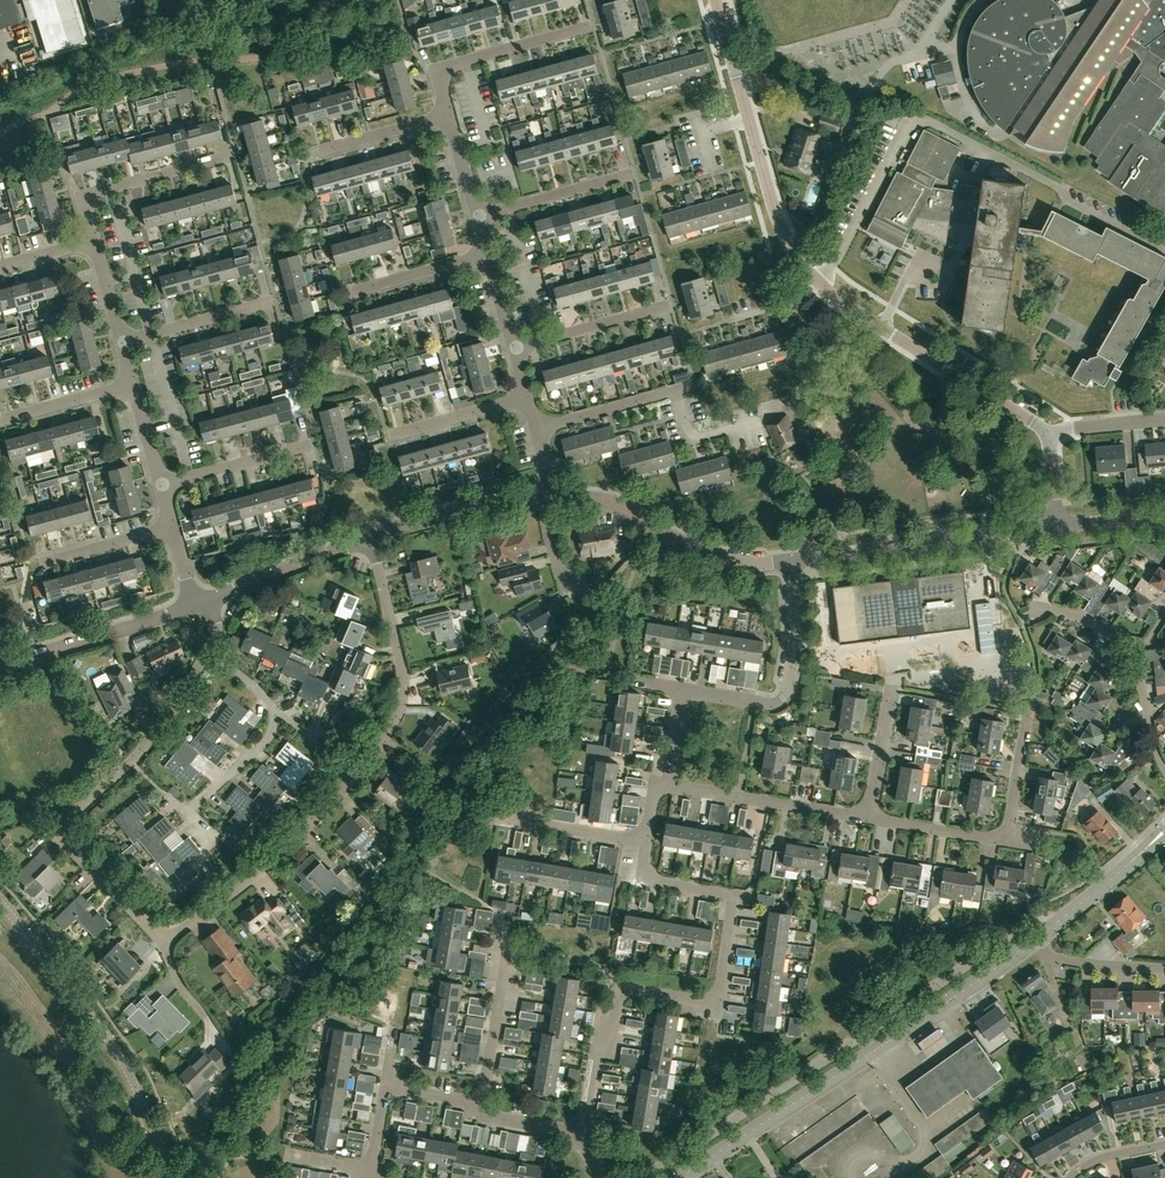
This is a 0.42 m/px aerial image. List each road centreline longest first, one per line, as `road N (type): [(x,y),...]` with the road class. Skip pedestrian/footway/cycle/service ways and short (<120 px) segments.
road 1 (unclassified): [(1051,429),(881,328),(822,288),(802,265),(765,193),(716,0)]
road 2 (residential): [(167,937),(291,843),(397,720),(404,668),(370,540)]
road 3 (residential): [(579,1136),(603,1027),(620,990),(719,1002),(732,896),(643,874),(647,842)]
road 4 (tertiary): [(678,1177),(1023,946)]
road 5 (residential): [(167,937),(140,936),(52,836),(157,733),(211,650)]
road 6 (tertiary): [(174,1177),(119,1057),(0,906)]
road 7 (tertiary): [(790,561),(1060,526)]
road 8 (tertiary): [(545,498),(601,500),(737,564),(790,561)]
road 9 (residential): [(684,689),(760,703),(785,693),(797,638),(790,561)]
road 10 (residential): [(480,1106),(506,957),(589,972)]
road 11 (residential): [(186,818),(269,737),(268,704),(211,650)]
road 12 (residential): [(869,817),(668,786)]
road 13 (tertiary): [(0,668),(193,607)]
road 14 (residential): [(447,112),(443,67),(585,27)]
road 15 (residential): [(93,241),(87,207),(100,192),(232,156)]
road 16 (tertiary): [(1023,946),(1164,829)]
road 17 (tertiary): [(370,540),(481,506),(545,498)]
road 18 (tertiary): [(213,601),(370,540)]
road 19 (residential): [(475,215),(629,174)]
road 20 (residential): [(535,431),(687,387)]
road 21 (residential): [(512,347),(664,307)]
road 22 (residential): [(121,343),(270,303)]
road 23 (residential): [(162,488),(308,447)]
road 24 (residential): [(27,566),(172,529)]
road 25 (residential): [(383,441),(526,400)]
road 26 (residential): [(346,294),(486,254)]
road 27 (residential): [(309,156),(447,112)]
road 28 (residential): [(1023,946),(1072,962),(1164,967)]
road 29 (residential): [(507,821),(647,842)]
road 30 (residential): [(1006,841),(869,817)]
road 31 (residential): [(1,421),(131,383)]
road 32 (residential): [(1164,772),(1135,645)]
road 33 (residential): [(869,817),(890,689)]
road 34 (residential): [(1006,841),(1031,716)]
road 35 (residential): [(1135,645),(1045,607),(1020,616)]

